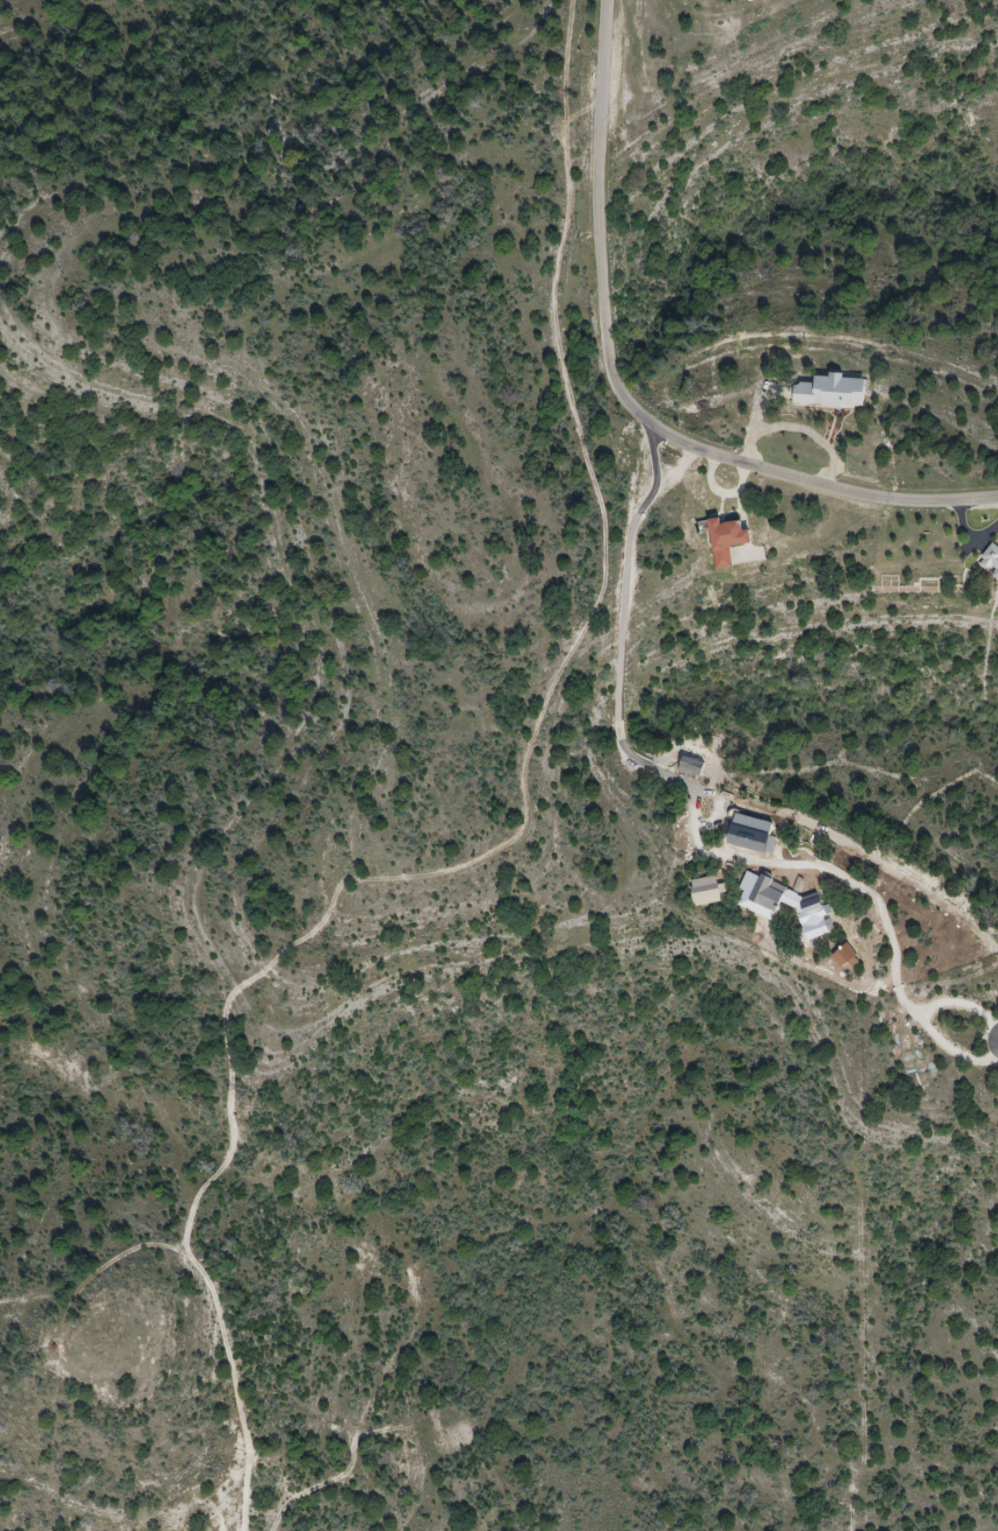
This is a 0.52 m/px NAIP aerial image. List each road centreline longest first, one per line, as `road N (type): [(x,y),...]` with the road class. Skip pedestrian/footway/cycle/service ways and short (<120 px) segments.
road 1 (residential): [(997,496),(895,498),(725,456),(662,427),(616,382),(600,181),(609,0)]

